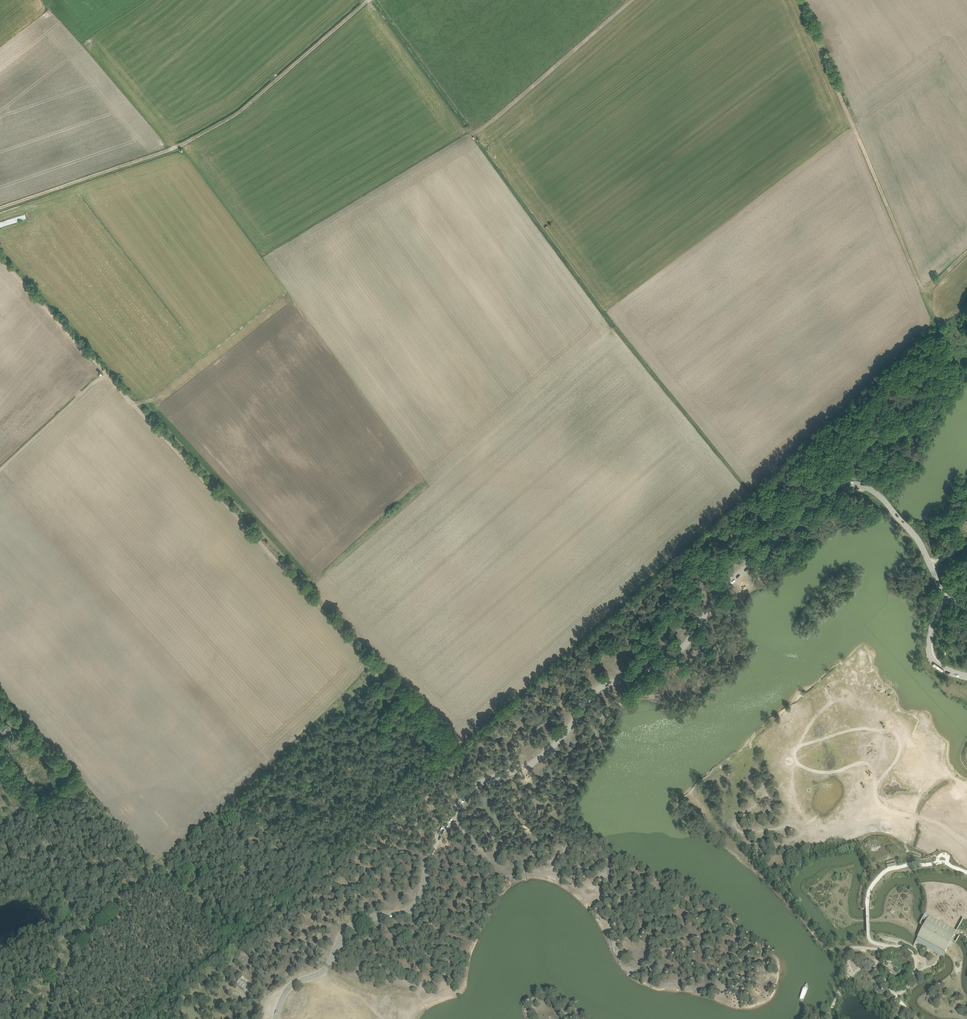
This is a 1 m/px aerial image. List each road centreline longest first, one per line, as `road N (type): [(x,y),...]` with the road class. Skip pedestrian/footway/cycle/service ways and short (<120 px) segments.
road 1 (track): [(381,672),(0,257)]
road 2 (track): [(921,288),(798,0)]
road 3 (track): [(877,786),(866,763),(820,771),(799,764),(794,752),(851,730),(888,731),(900,753),(882,779)]
road 4 (track): [(882,779),(877,799),(966,843)]

